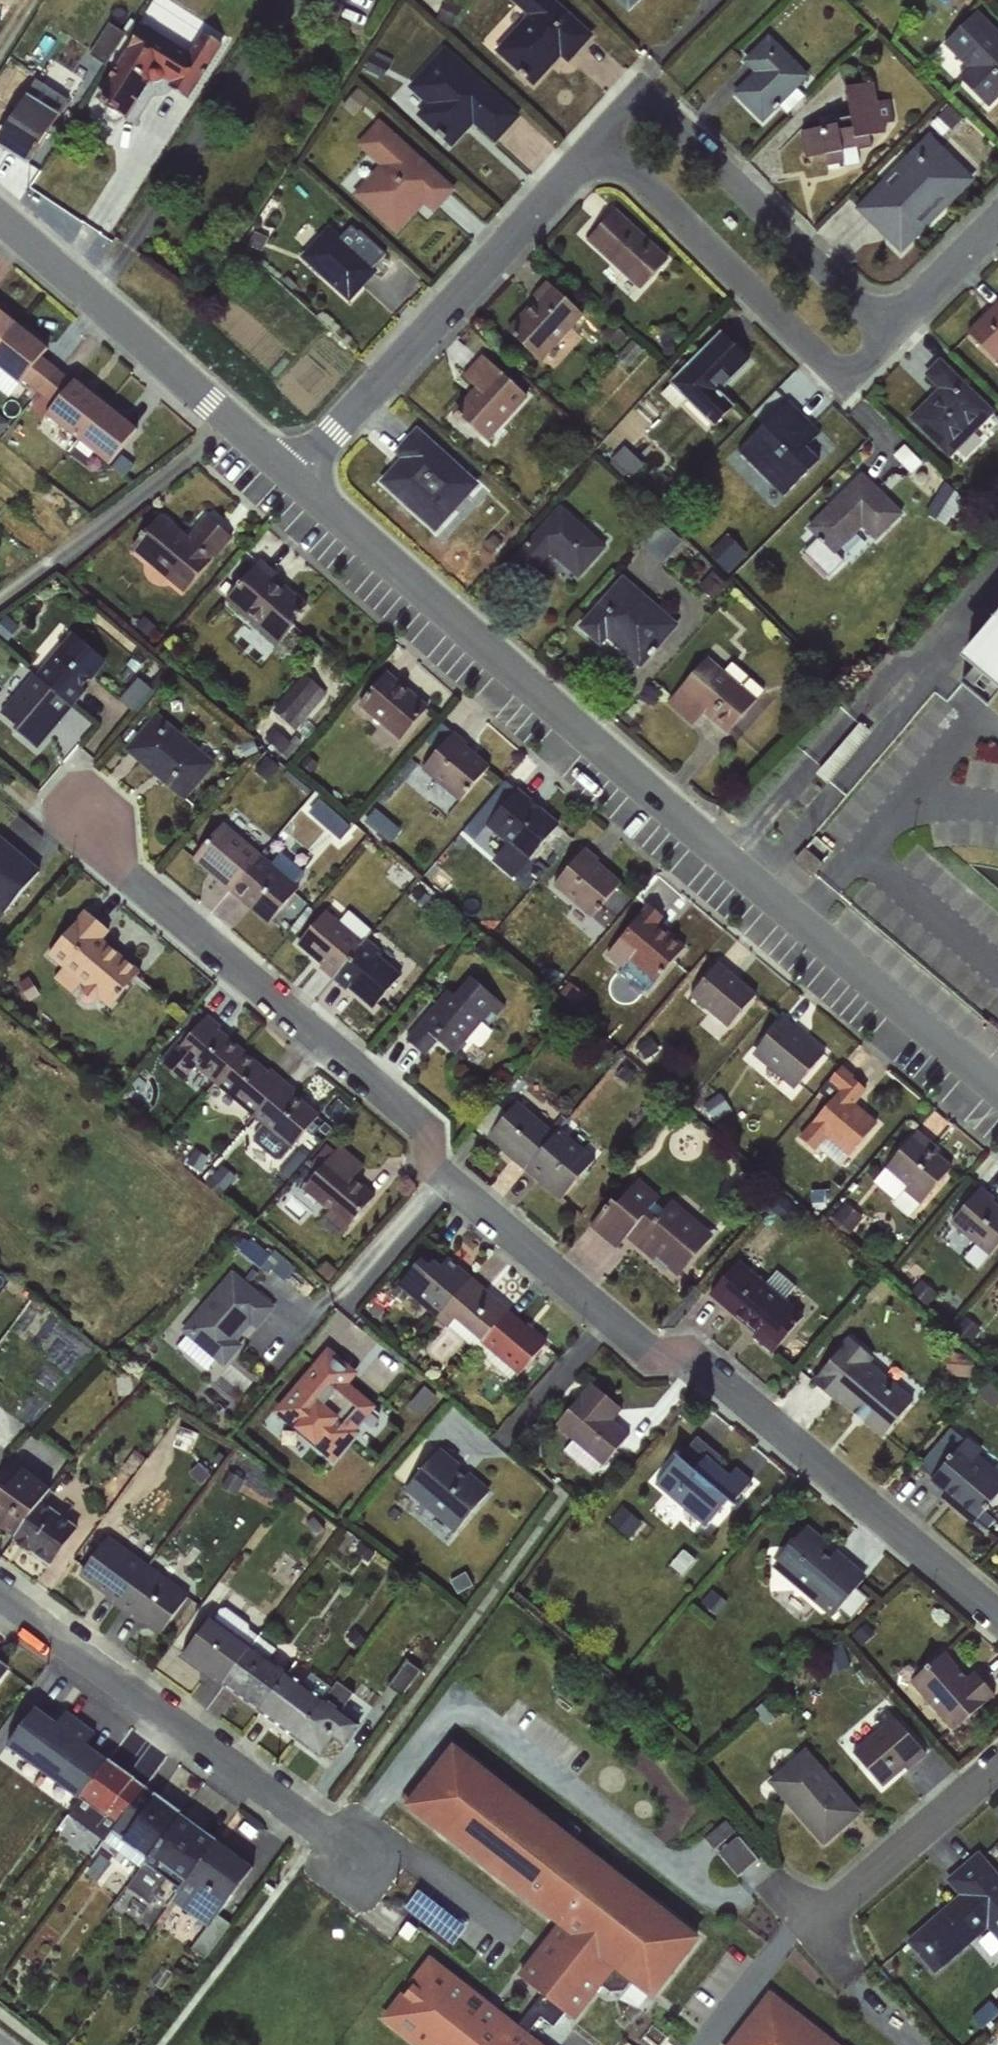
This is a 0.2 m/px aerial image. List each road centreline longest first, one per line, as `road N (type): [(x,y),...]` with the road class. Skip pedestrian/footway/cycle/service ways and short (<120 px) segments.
road 1 (residential): [(293,472),(997,1086)]
road 2 (residential): [(610,1322),(437,1183),(430,1131),(68,816)]
road 3 (residential): [(997,1619),(688,1356),(650,1357),(610,1322)]
road 4 (residential): [(590,138),(293,472)]
road 5 (residential): [(0,1598),(351,1850)]
road 6 (residential): [(894,311),(647,81),(590,138)]
road 7 (residential): [(590,138),(833,368),(894,311)]
road 8 (residential): [(0,216),(293,472)]
road 9 (unknown): [(0,596),(232,420)]
road 10 (residential): [(997,1763),(821,1925)]
road 11 (residential): [(610,1322),(510,1439)]
road 12 (residential): [(997,212),(894,311)]

